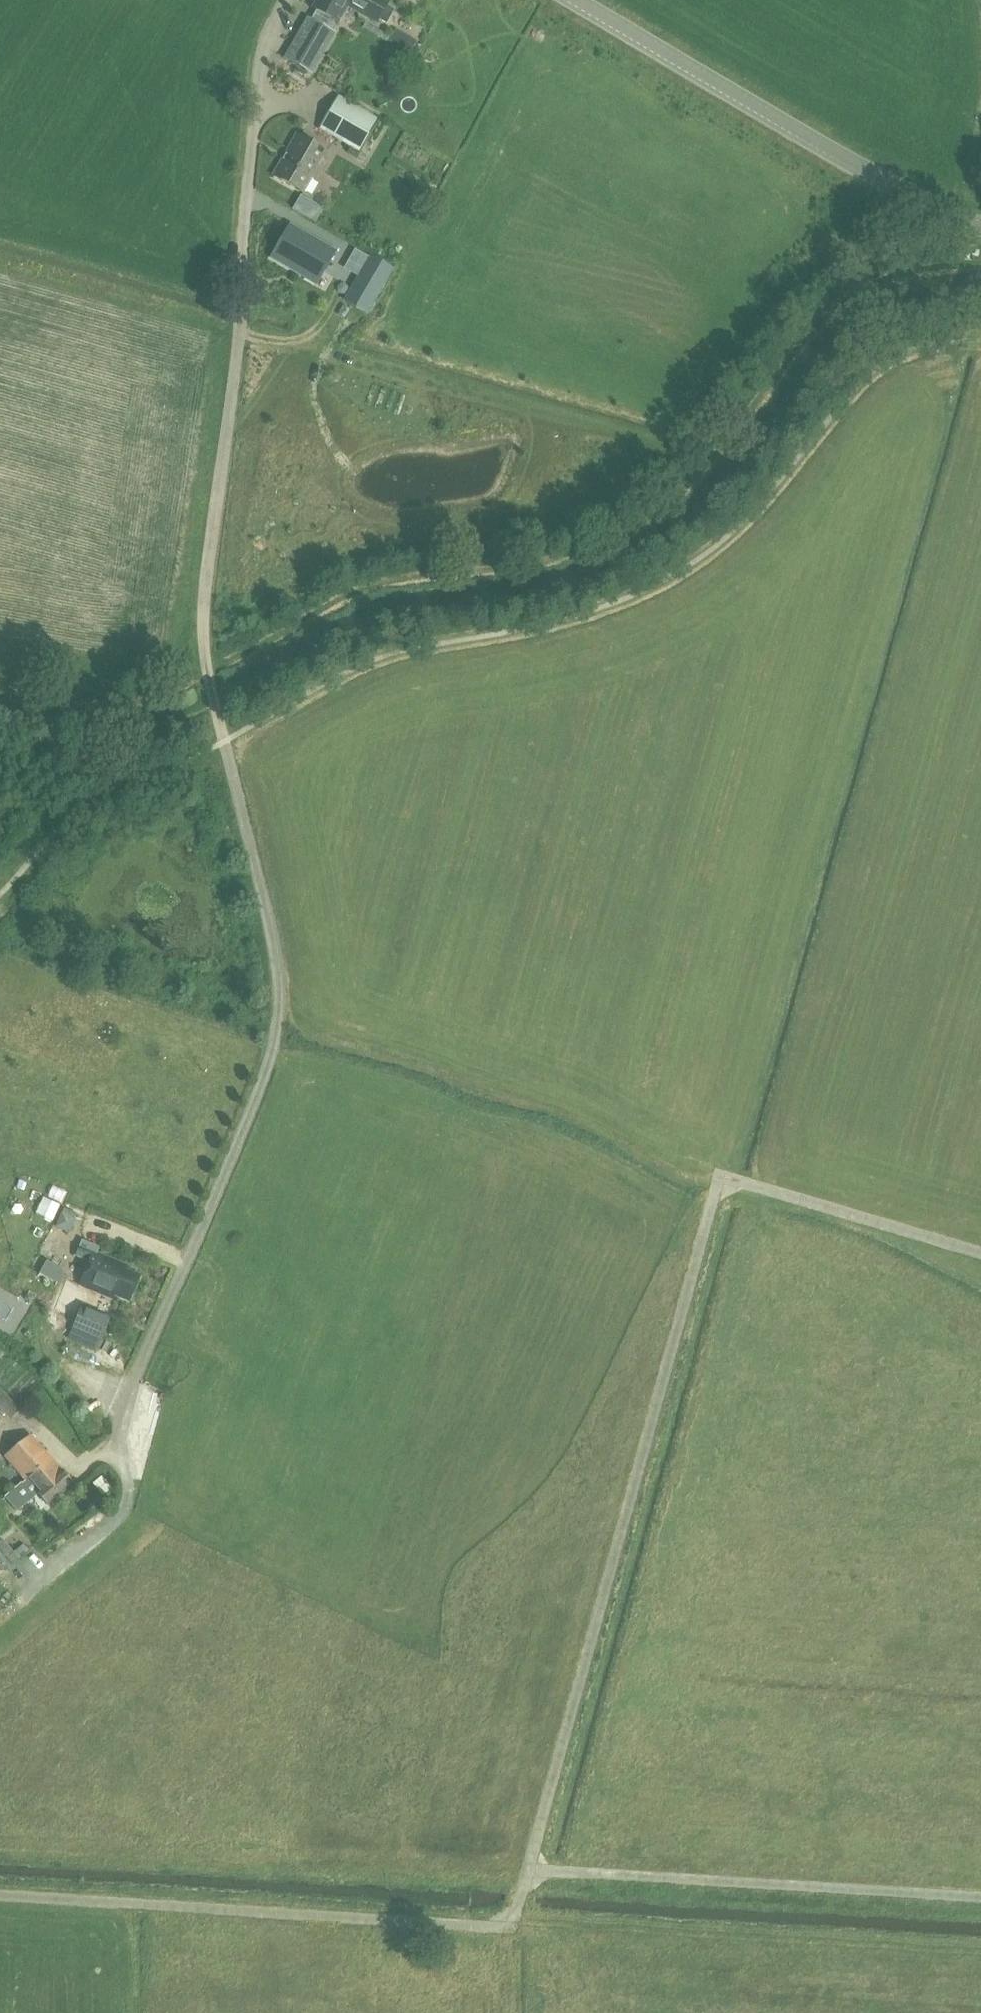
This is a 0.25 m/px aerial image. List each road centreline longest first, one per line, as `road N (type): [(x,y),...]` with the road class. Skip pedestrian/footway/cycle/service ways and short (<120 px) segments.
road 1 (track): [(225,738),(272,953),(277,1030),(257,1093),(123,1395),(117,1437),(124,1506),(29,1589)]
road 2 (track): [(728,1177),(717,1187),(528,1870)]
road 3 (track): [(0,1896),(493,1929),(518,1905),(528,1870)]
road 4 (tertiary): [(980,225),(888,182),(576,0)]
road 5 (track): [(528,1870),(980,1897)]
road 6 (track): [(241,313),(203,606),(205,660)]
road 7 (unclassified): [(284,0),(255,79),(241,313)]
road 8 (track): [(728,1177),(980,1253)]

